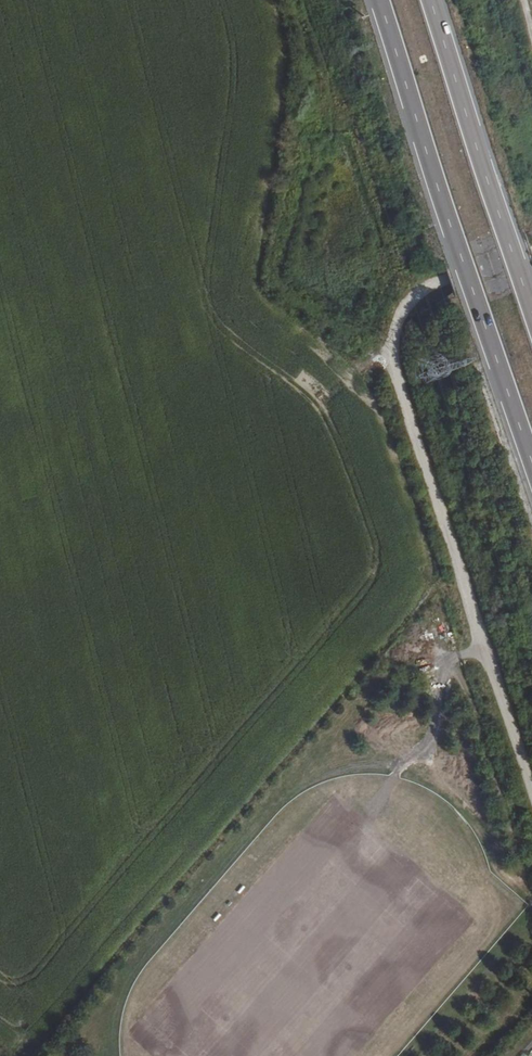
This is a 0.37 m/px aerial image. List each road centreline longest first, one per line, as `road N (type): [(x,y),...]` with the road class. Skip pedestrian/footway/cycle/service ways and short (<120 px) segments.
road 1 (unclassified): [(531,798),(403,397),(393,338),(416,299),(531,251)]
road 2 (motorway): [(377,0),(531,454)]
road 3 (motorway): [(531,308),(429,0)]

